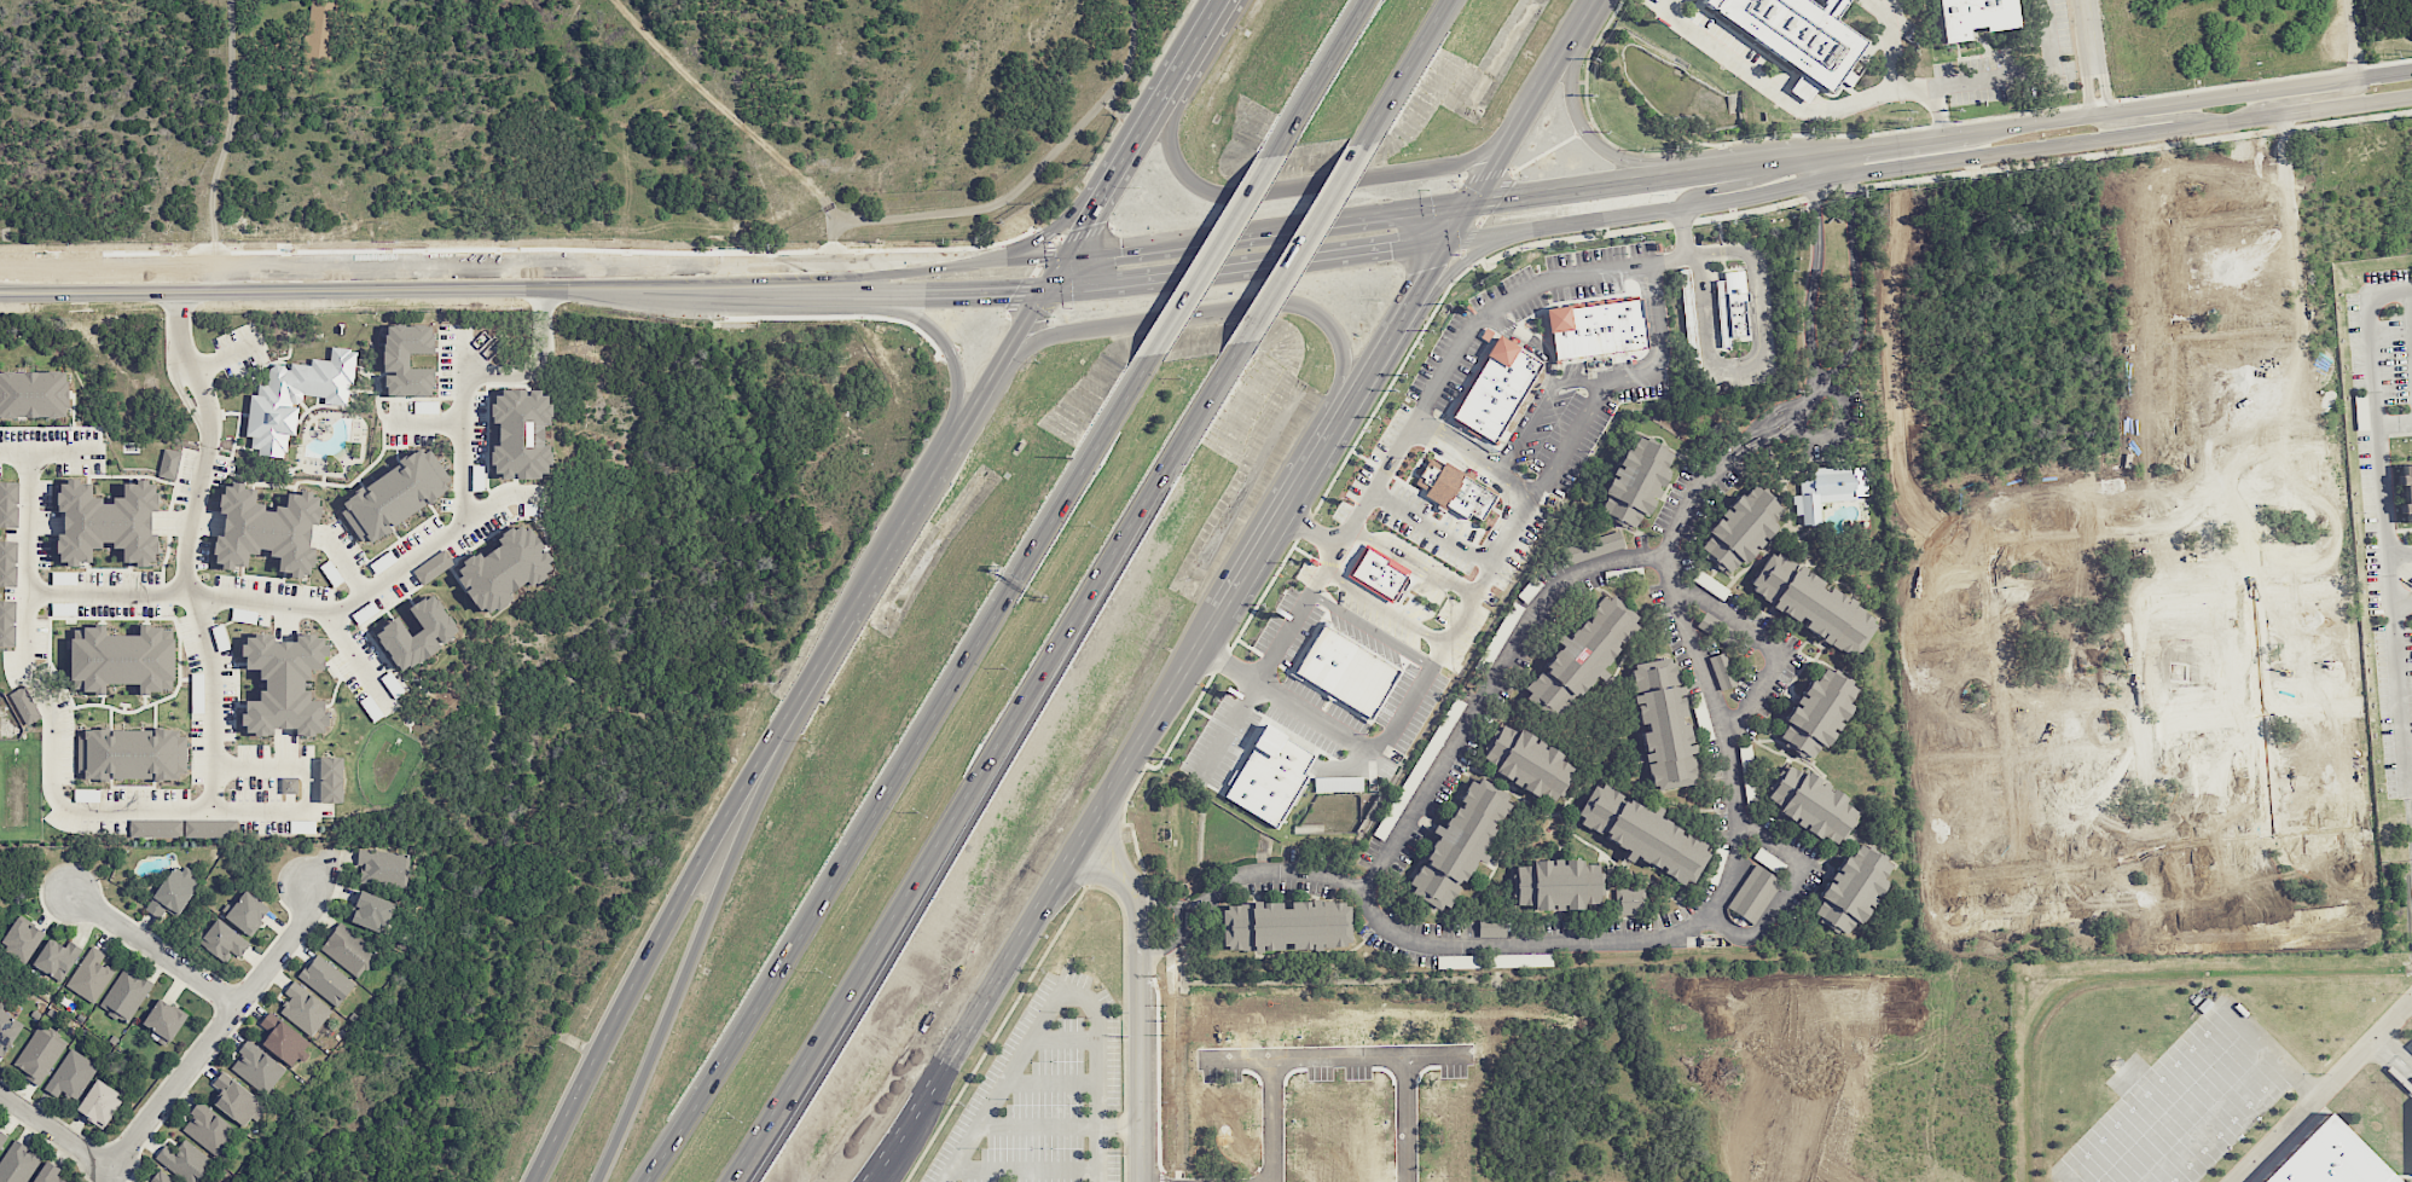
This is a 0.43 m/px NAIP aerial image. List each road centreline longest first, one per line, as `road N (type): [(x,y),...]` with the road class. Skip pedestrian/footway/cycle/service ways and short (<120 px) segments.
road 1 (motorway): [(727,1181),(1237,342)]
road 2 (motorway): [(1152,354),(645,1181)]
road 3 (secondary): [(1454,239),(2411,96)]
road 4 (secondary): [(2411,70),(1474,201)]
road 5 (secondary): [(830,650),(708,842),(531,1181)]
road 6 (motorway): [(830,650),(597,1181)]
road 7 (secondary): [(937,1084),(1216,619)]
road 8 (secondary): [(156,288),(648,278)]
road 9 (secondary): [(1335,429),(1341,346),(1321,315),(1287,303),(1046,335),(980,398)]
road 10 (secondary): [(1171,79),(1176,164),(1207,192),(1234,196),(1462,162),(1496,141),(1533,100)]
road 11 (secondary): [(1068,253),(727,262),(648,278)]
road 12 (secondary): [(1474,201),(1068,253)]
road 13 (secondary): [(1049,285),(1454,239)]
road 14 (secondary): [(648,278),(706,289),(824,291),(1049,285)]
road 15 (residential): [(1138,1181),(1133,897),(1107,861),(1082,844)]
road 16 (residential): [(311,886),(300,920),(114,1165)]
road 17 (residential): [(1201,1059),(1468,1055)]
road 18 (secondary): [(824,291),(905,313),(944,341),(957,386),(949,446)]
road 19 (motorway): [(1275,150),(1152,354)]
road 20 (secondary): [(1699,172),(1629,161),(1590,139),(1569,86),(1577,22)]
road 21 (motorway): [(1237,342),(1358,144)]
road 22 (residential): [(76,896),(236,1006)]
road 23 (secondary): [(1115,169),(1034,238),(957,260)]
road 24 (motorway): [(1367,0),(1275,150)]
road 25 (motorway): [(1358,144),(1446,0)]
road 26 (secondary): [(0,291),(156,288)]
road 27 (secondary): [(1411,306),(1475,254),(1543,227)]
road 28 (secondary): [(1335,429),(1411,306)]
road 29 (residential): [(114,1165),(0,1090)]
road 30 (secondary): [(1115,169),(1049,285)]
road 31 (secondary): [(1049,285),(980,398)]
road 32 (residential): [(1408,1056),(1409,1181)]
road 33 (secondary): [(1411,306),(1474,201)]
road 34 (residential): [(1272,1059),(1271,1181)]
road 35 (secondary): [(891,545),(830,650)]

